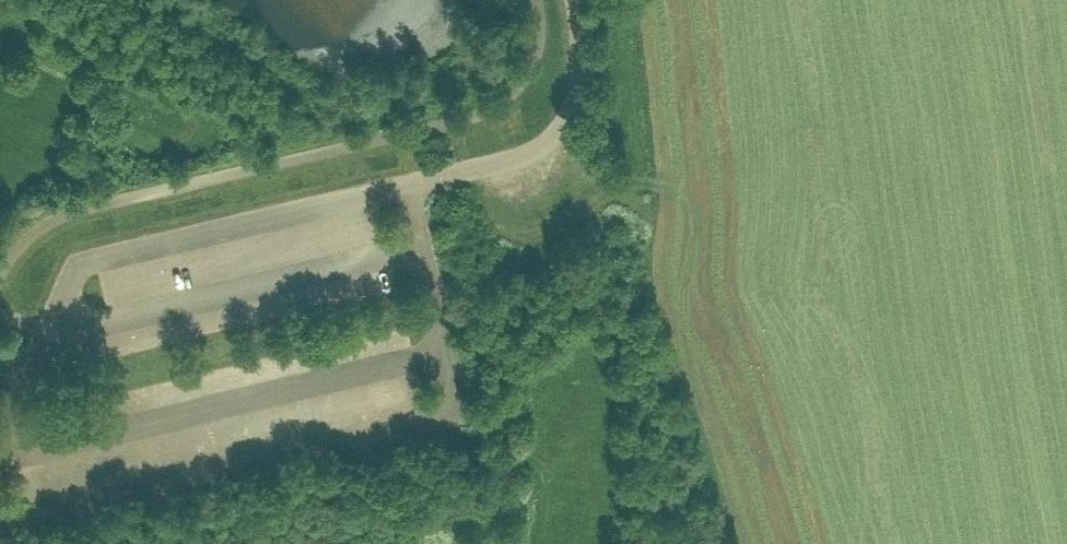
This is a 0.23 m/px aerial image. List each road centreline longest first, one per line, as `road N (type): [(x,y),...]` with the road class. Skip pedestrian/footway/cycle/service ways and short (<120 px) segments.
road 1 (unclassified): [(409,190),(482,169),(559,130),(579,98),(571,0)]

